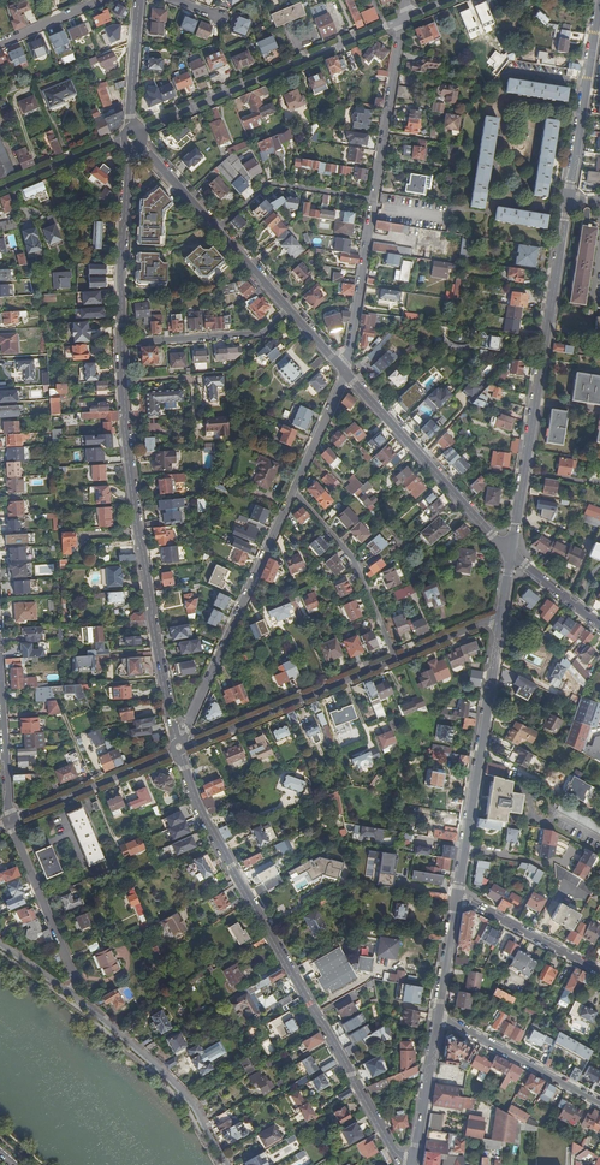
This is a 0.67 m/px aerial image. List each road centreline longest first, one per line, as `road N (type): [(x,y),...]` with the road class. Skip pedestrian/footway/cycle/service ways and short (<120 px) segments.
road 1 (residential): [(405,1164),(235,874),(180,752)]
road 2 (residential): [(173,729),(138,536),(122,343)]
road 3 (residential): [(569,197),(511,553)]
road 4 (residential): [(501,621),(456,895)]
road 5 (residential): [(384,26),(141,133)]
road 6 (residential): [(191,719),(294,491)]
road 7 (residential): [(511,553),(345,372)]
road 8 (residential): [(228,1164),(189,1098),(69,992)]
road 9 (residential): [(396,660),(184,745)]
road 10 (residential): [(294,491),(352,559),(396,660)]
road 11 (residential): [(122,343),(130,148)]
road 12 (residential): [(599,6),(569,197)]
road 13 (residential): [(436,1018),(599,1103)]
road 14 (residential): [(12,822),(75,982),(69,992)]
road 15 (residential): [(374,199),(403,18)]
road 16 (residential): [(175,751),(12,822)]
road 17 (residential): [(216,230),(274,183),(374,199)]
road 18 (residential): [(122,343),(261,332),(289,309)]
road 19 (residential): [(345,372),(374,199)]
road 20 (residential): [(0,659),(12,822)]
road 21 (residential): [(599,973),(456,895)]
road 22 (residential): [(436,1018),(413,1164)]
road 23 (residential): [(0,188),(122,140)]
road 24 (residential): [(294,491),(345,372)]
road 25 (residential): [(130,127),(139,0)]
road 26 (residential): [(456,895),(436,1018)]

